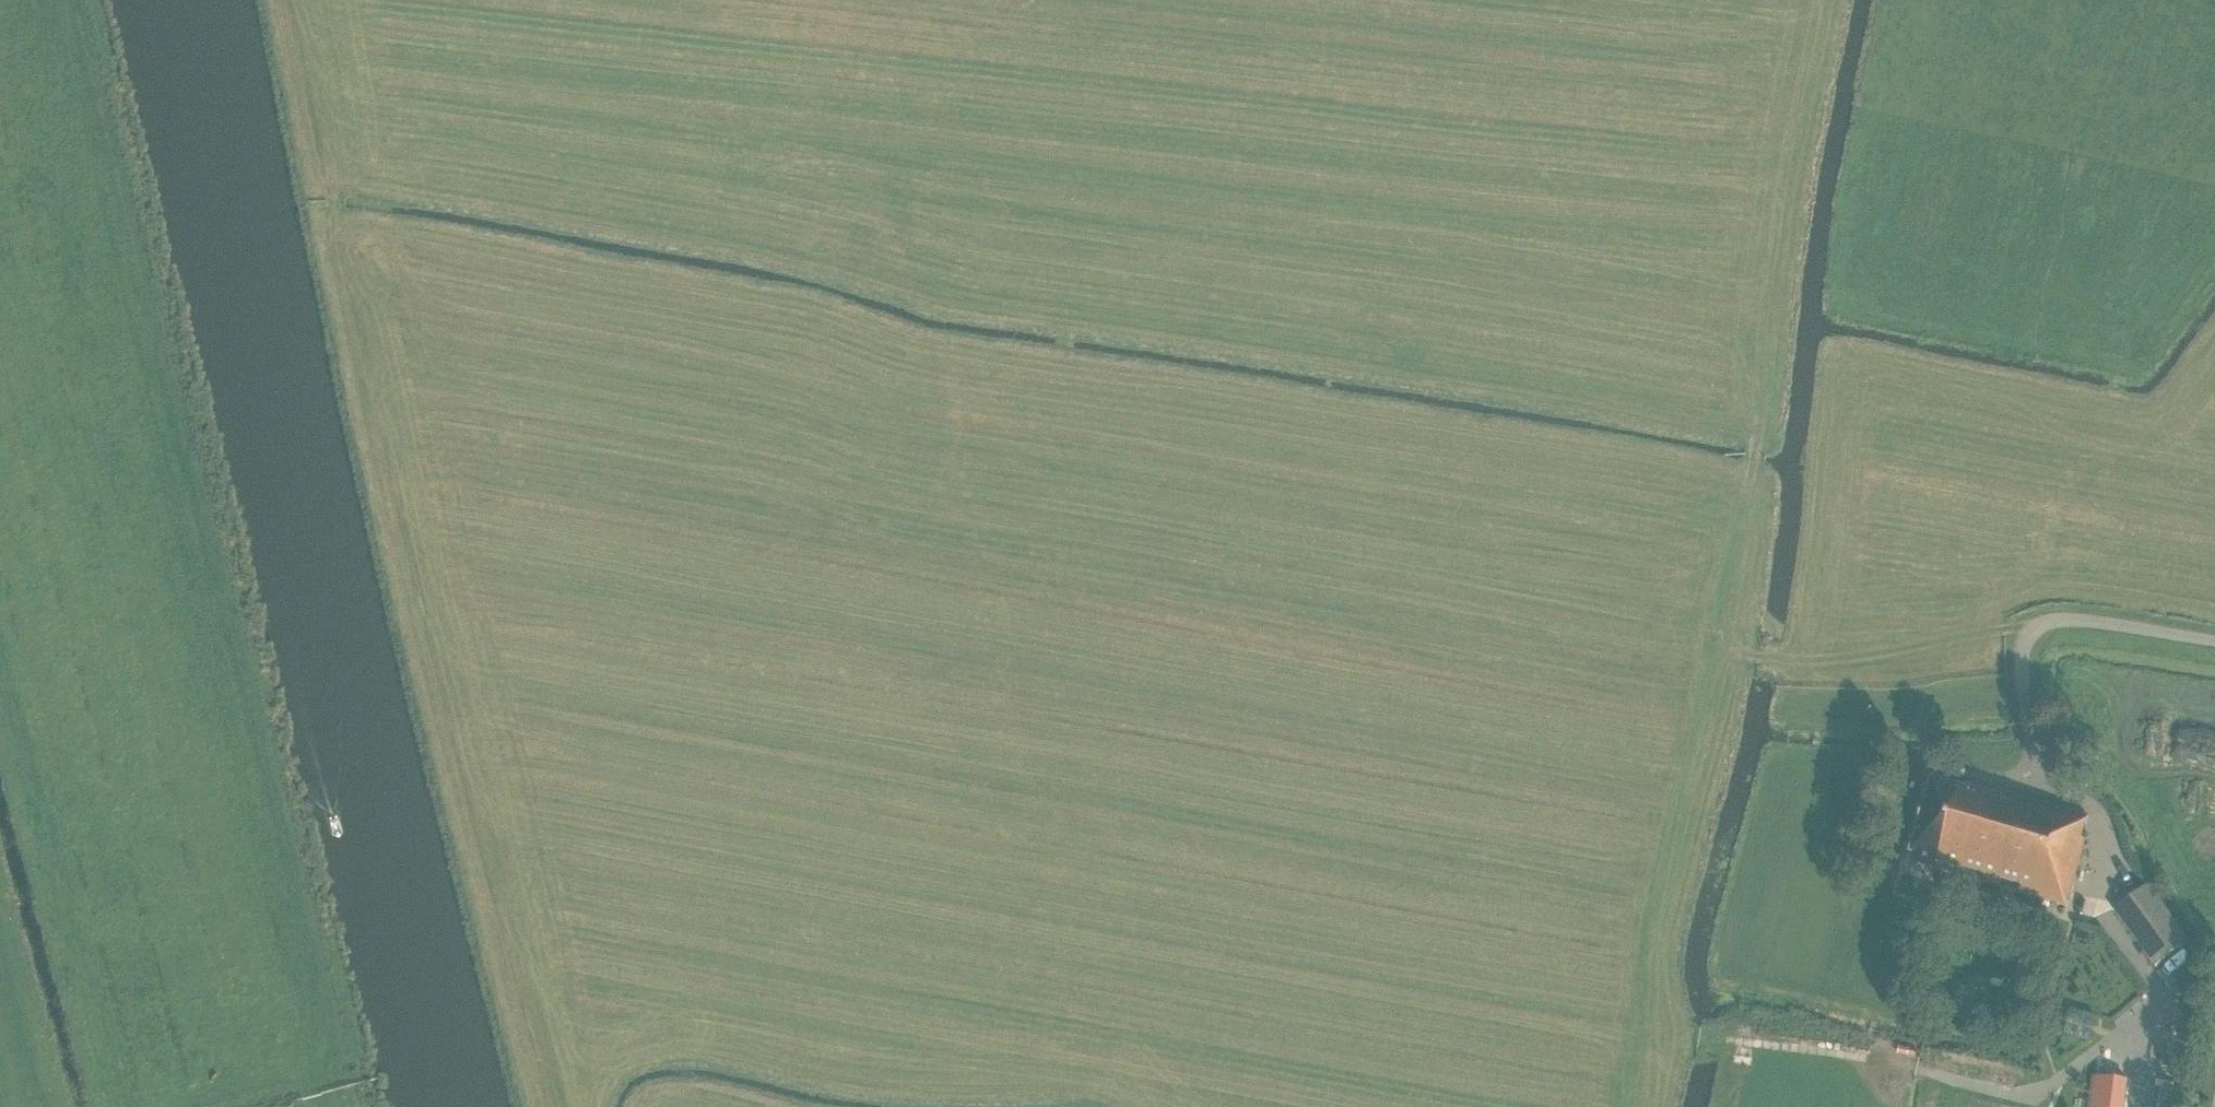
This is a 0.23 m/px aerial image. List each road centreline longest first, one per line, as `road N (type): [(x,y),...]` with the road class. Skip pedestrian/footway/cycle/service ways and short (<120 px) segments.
road 1 (unclassified): [(2214,640),(2077,617),(2035,622),(2022,640),(2027,721)]

